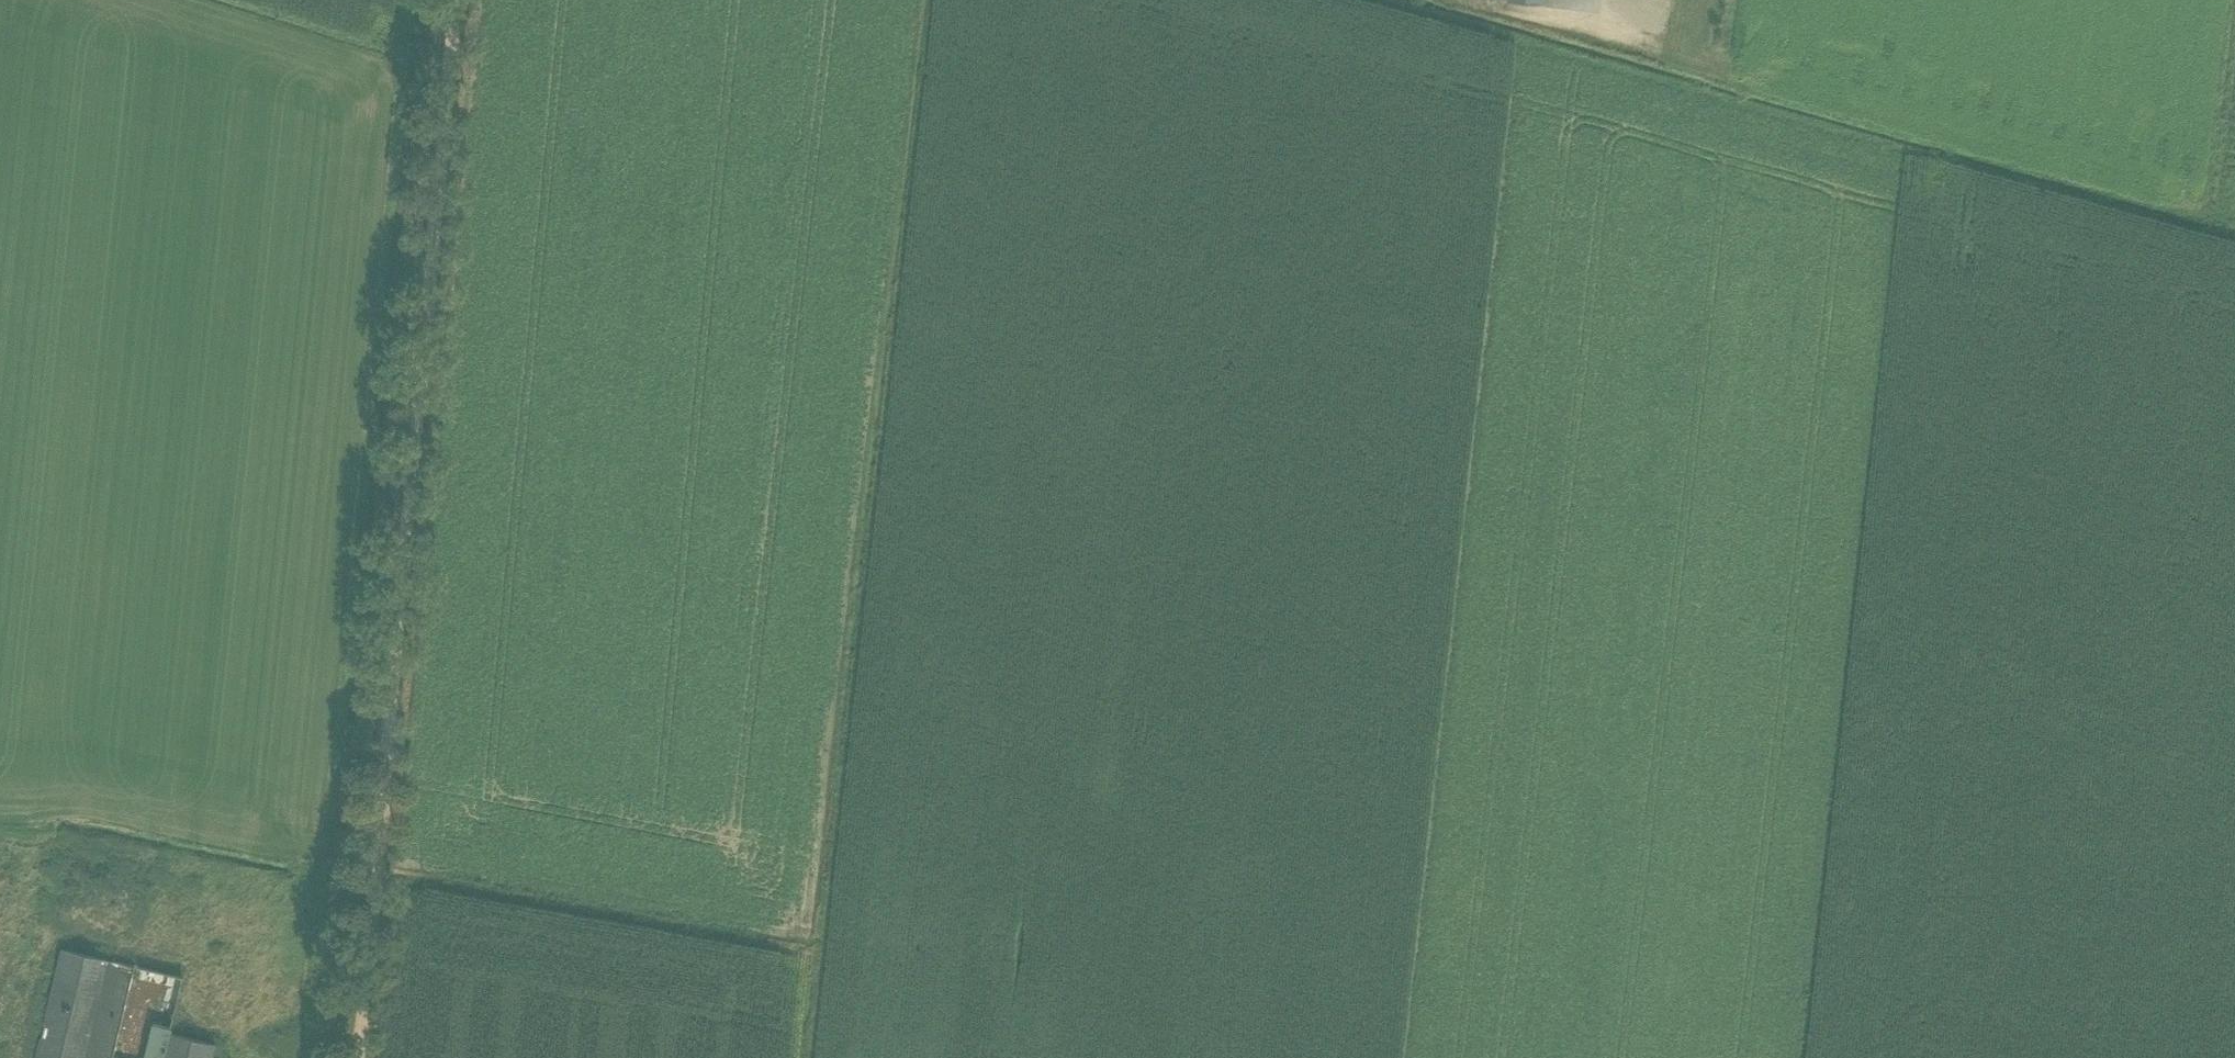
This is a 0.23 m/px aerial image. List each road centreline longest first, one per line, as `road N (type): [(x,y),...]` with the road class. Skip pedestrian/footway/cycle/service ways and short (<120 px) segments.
road 1 (track): [(459,0),(359,1057)]

